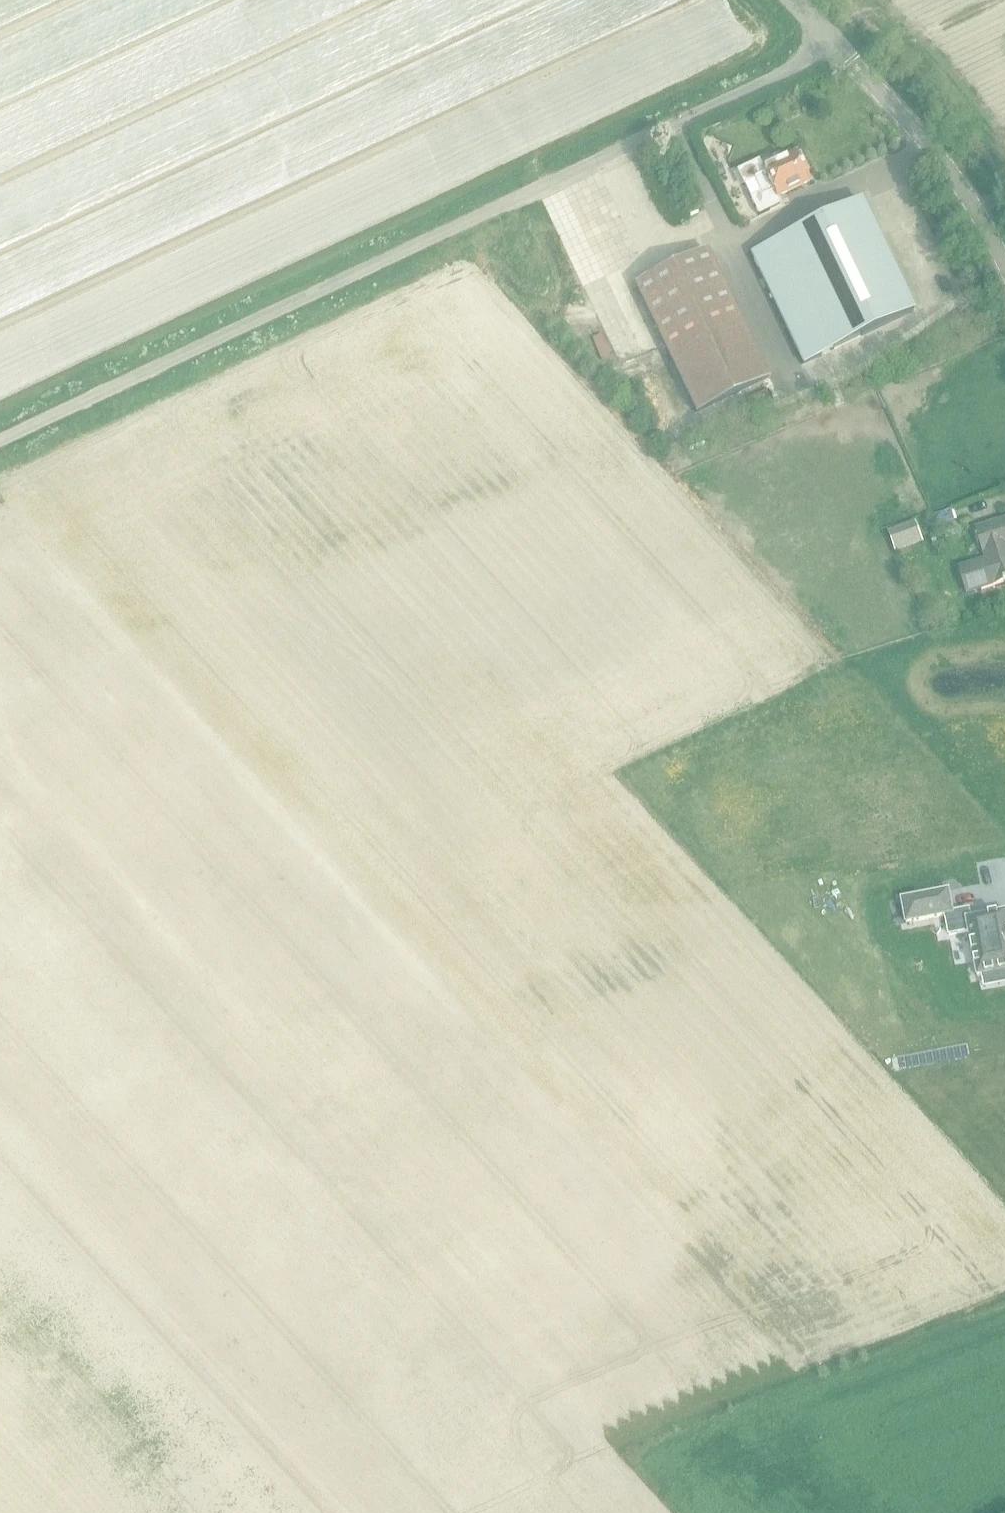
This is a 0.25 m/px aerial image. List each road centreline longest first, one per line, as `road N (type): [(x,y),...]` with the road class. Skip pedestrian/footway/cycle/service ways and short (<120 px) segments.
road 1 (unclassified): [(0,439),(689,119),(831,44)]
road 2 (residential): [(1004,262),(967,197),(902,114),(831,44)]

